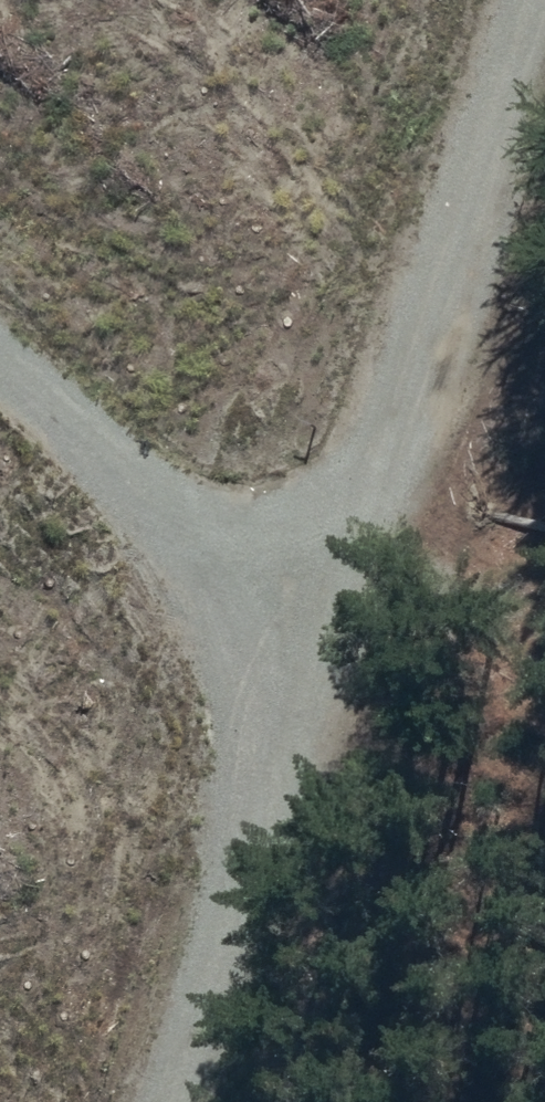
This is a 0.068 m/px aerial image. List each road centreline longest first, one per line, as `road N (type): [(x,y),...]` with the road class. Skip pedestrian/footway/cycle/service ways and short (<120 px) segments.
road 1 (track): [(544,9),(338,638)]
road 2 (track): [(338,638),(206,1101)]
road 3 (track): [(0,455),(338,638)]

